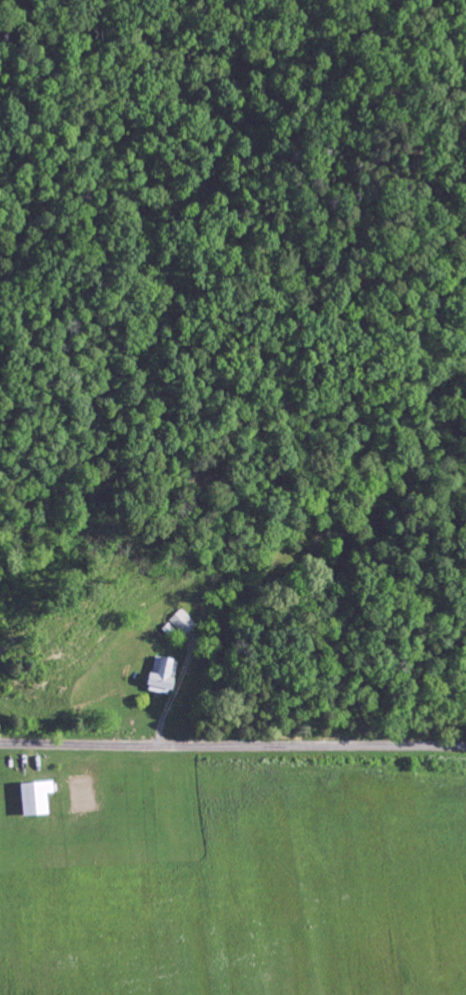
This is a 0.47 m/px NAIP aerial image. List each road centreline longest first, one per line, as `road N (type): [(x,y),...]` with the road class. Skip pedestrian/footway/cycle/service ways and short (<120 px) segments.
road 1 (residential): [(0,745),(465,748)]

